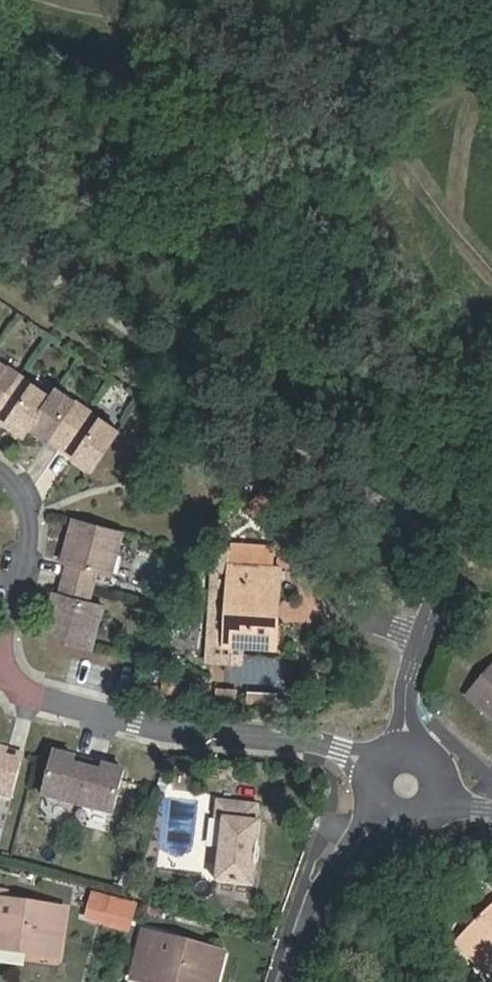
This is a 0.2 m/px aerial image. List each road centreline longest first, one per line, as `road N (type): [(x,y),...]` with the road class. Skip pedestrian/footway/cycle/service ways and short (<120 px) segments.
road 1 (residential): [(7,676),(148,718),(316,742),(405,785)]
road 2 (residential): [(7,676),(37,524),(20,478),(0,465)]
road 3 (residential): [(298,981),(329,897),(405,785)]
road 4 (residential): [(405,785),(407,682),(440,590)]

